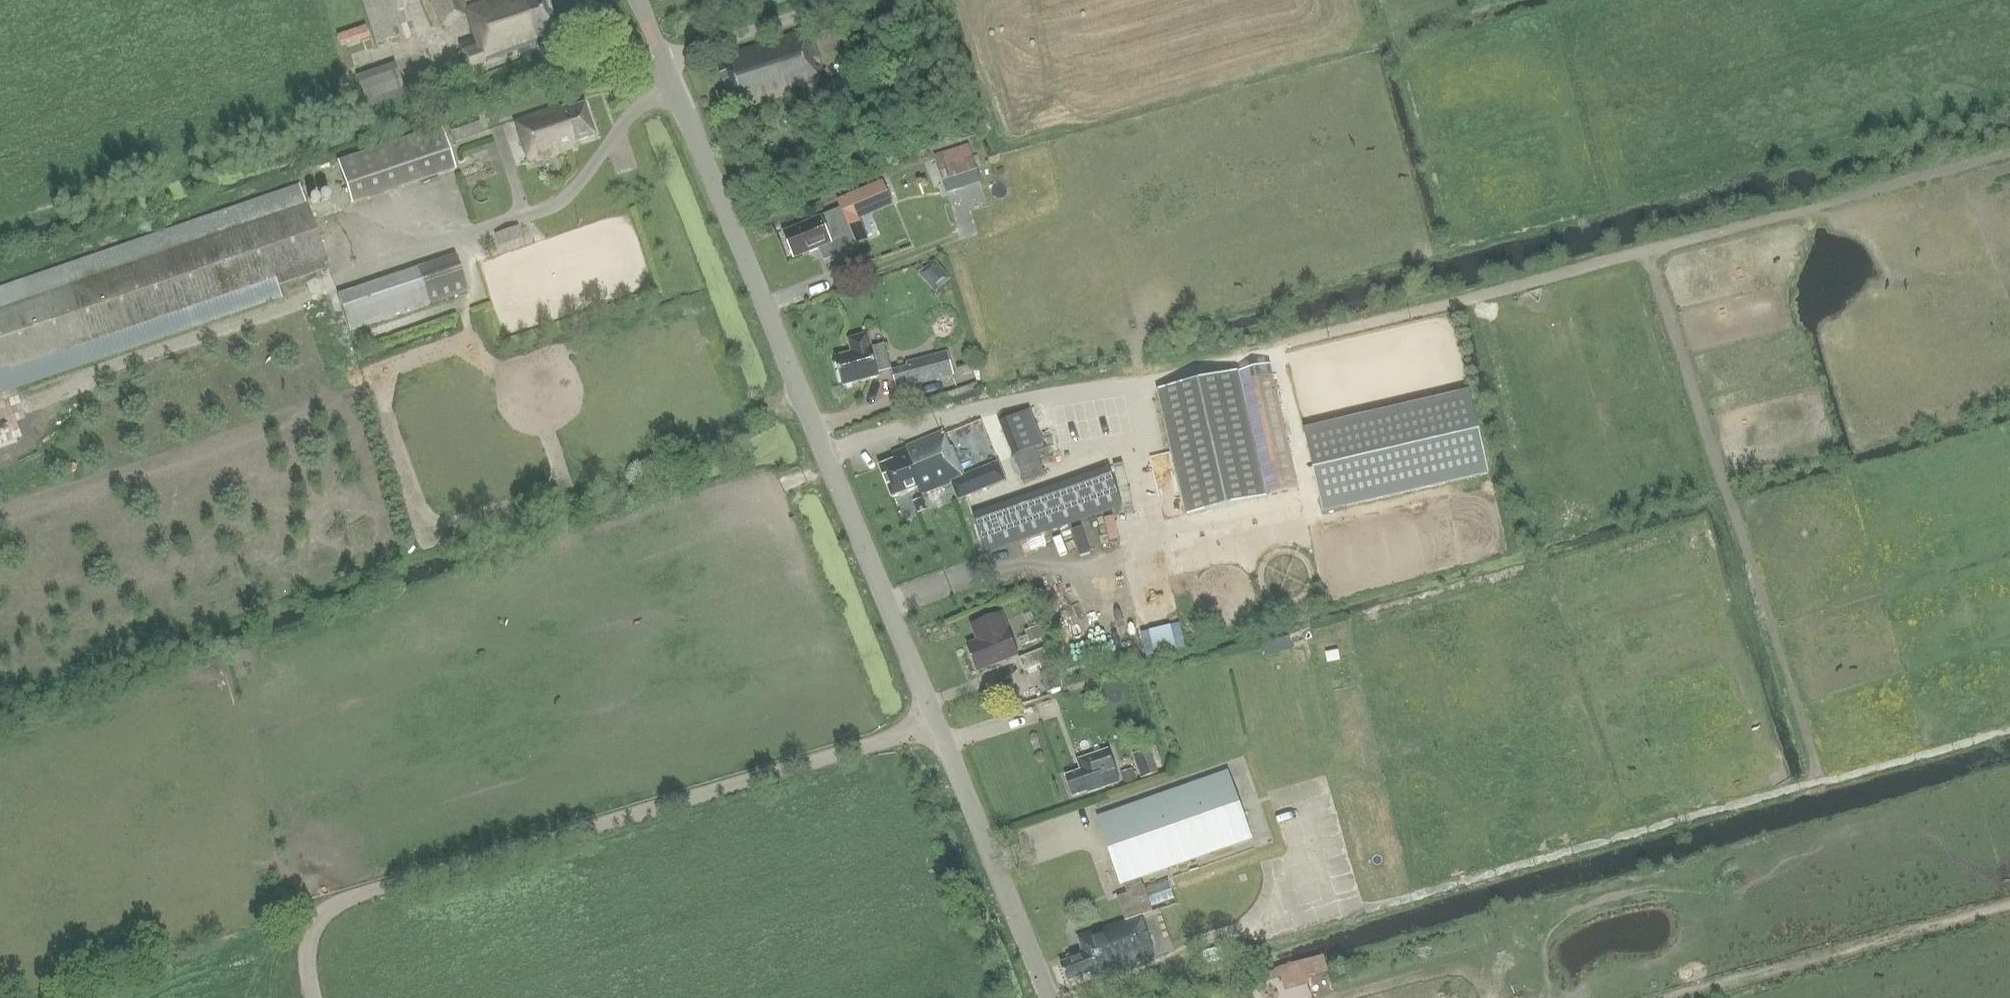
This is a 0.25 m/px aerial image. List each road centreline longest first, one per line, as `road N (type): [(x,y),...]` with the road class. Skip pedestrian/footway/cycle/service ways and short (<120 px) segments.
road 1 (tertiary): [(1047,997),(665,60)]
road 2 (track): [(313,997),(309,935),(332,902),(936,719)]
road 3 (unclassified): [(665,60),(842,0)]

